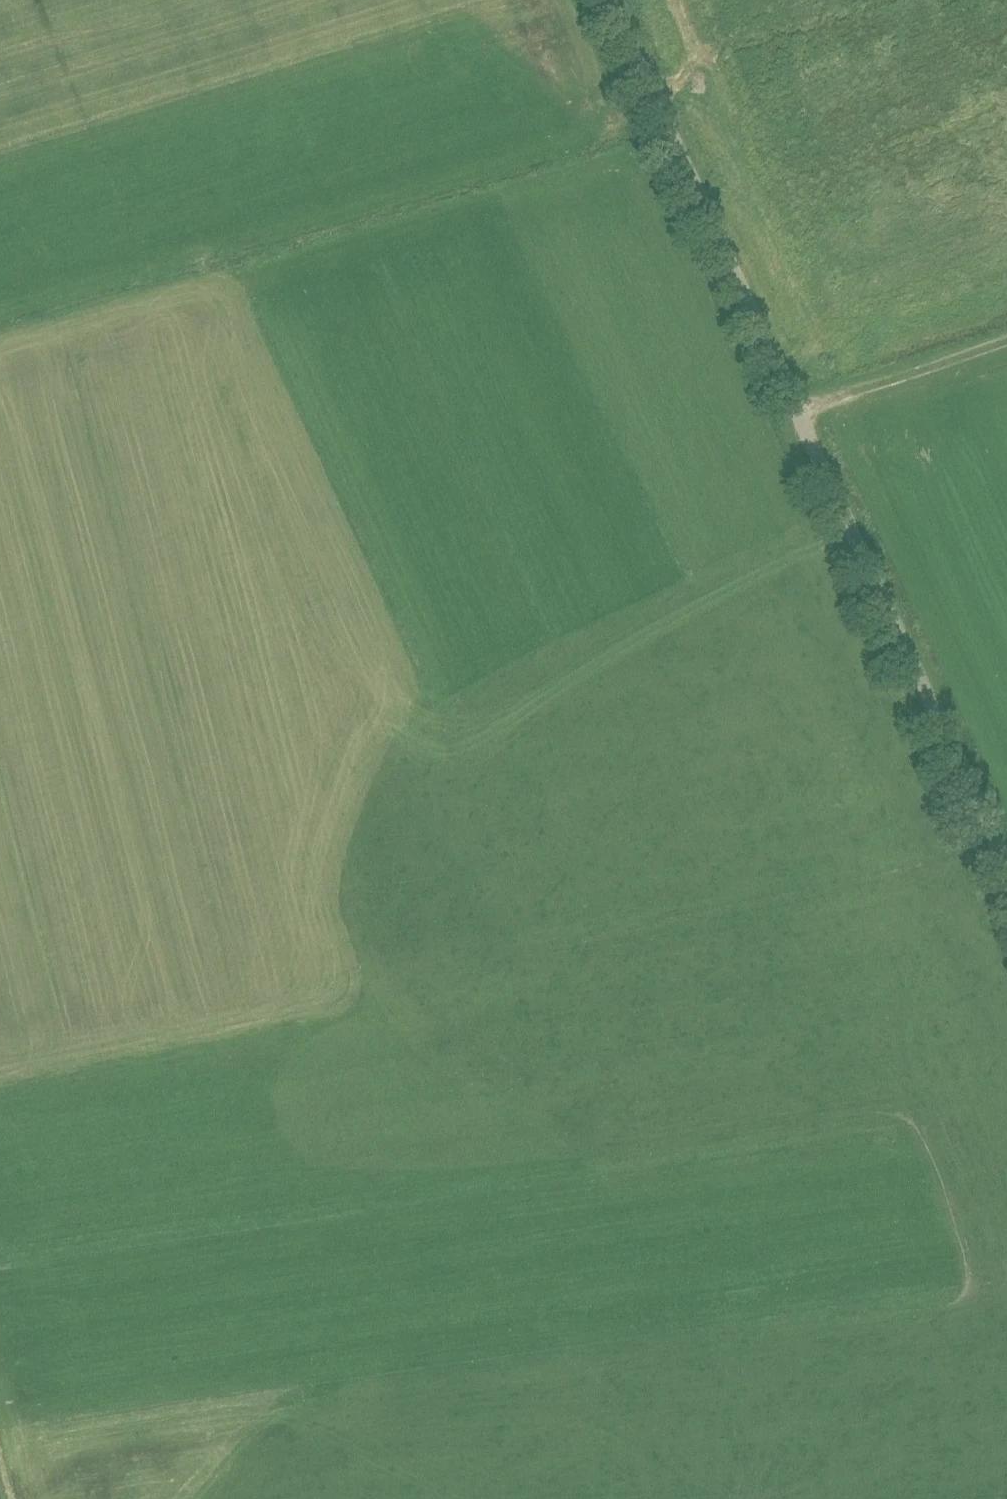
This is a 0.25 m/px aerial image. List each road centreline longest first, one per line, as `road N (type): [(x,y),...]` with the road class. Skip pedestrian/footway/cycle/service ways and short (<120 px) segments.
road 1 (unclassified): [(1006,863),(611,0)]
road 2 (track): [(1006,343),(797,409)]

